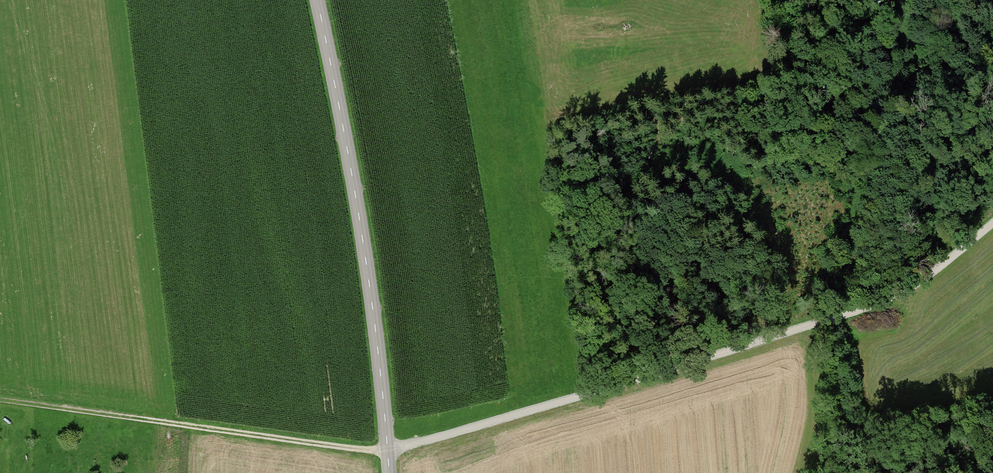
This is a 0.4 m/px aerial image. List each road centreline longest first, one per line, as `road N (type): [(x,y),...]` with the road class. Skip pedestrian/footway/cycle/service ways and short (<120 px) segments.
road 1 (track): [(0,400),(395,450),(857,310),(916,284),(992,224)]
road 2 (tertiary): [(389,472),(360,214),(319,0)]

